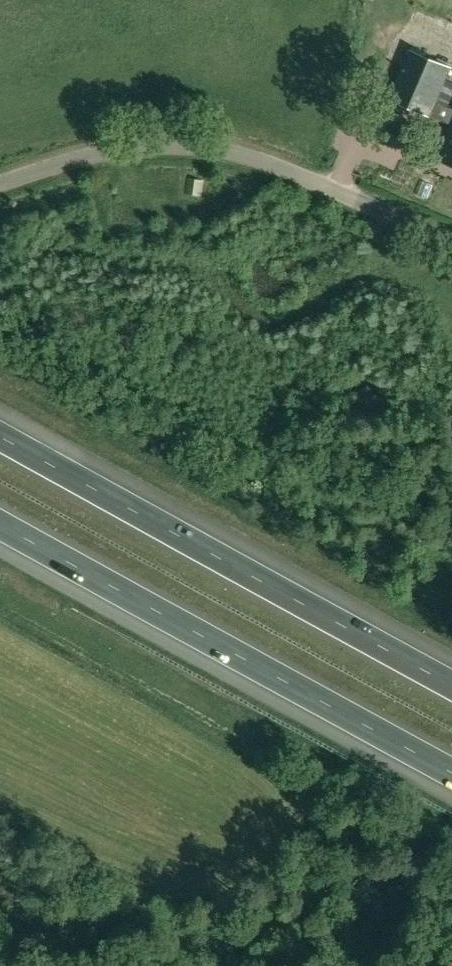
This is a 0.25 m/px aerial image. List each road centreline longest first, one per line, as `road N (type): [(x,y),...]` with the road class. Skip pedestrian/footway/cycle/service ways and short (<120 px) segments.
road 1 (motorway): [(0,523),(451,774)]
road 2 (motorway): [(451,685),(0,439)]
road 3 (unclassified): [(451,243),(269,168),(188,147),(117,151),(0,188)]

